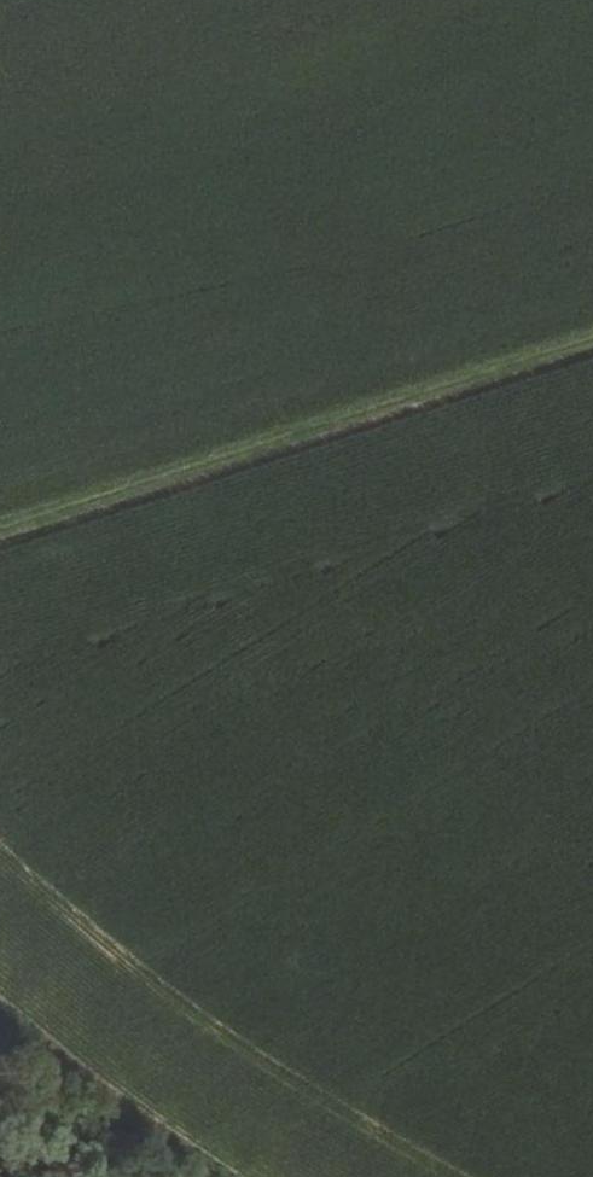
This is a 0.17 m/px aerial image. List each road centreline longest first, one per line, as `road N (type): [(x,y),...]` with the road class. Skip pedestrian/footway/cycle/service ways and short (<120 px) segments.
road 1 (track): [(0,535),(592,344)]

